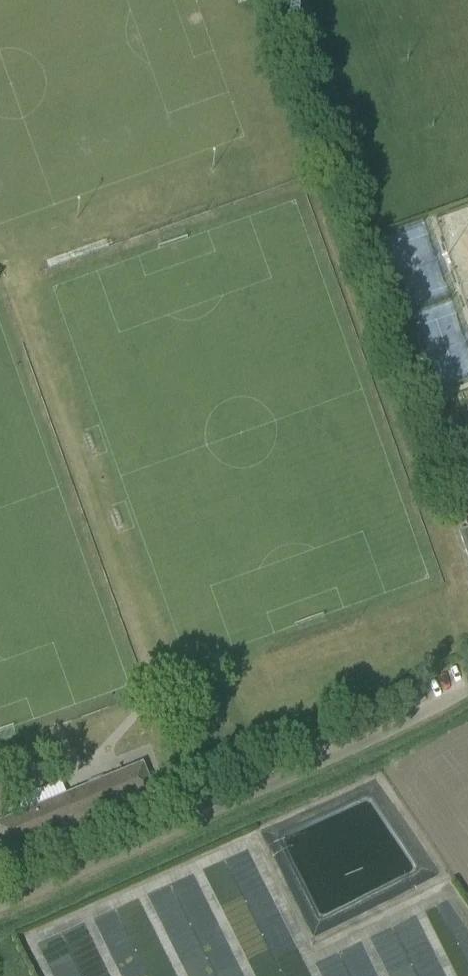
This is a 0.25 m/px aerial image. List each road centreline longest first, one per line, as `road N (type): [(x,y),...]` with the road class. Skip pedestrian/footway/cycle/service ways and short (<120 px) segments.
road 1 (unclassified): [(3,905),(467,695)]

